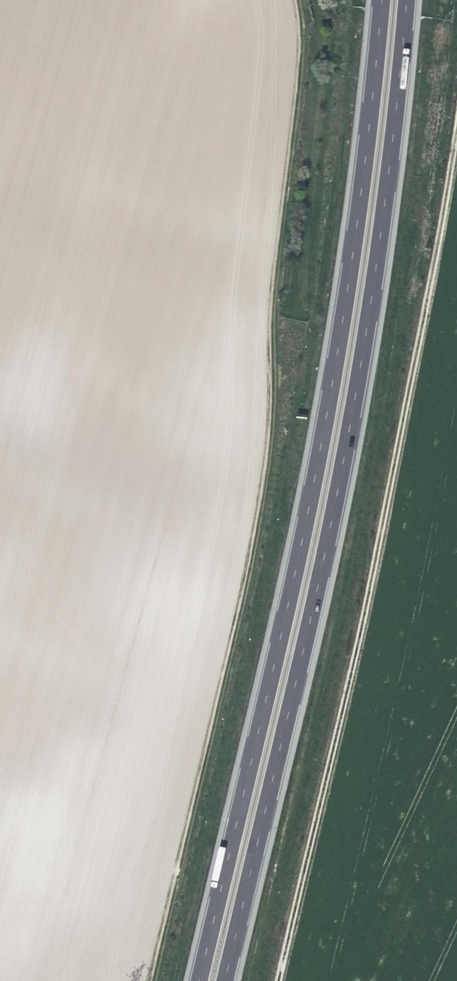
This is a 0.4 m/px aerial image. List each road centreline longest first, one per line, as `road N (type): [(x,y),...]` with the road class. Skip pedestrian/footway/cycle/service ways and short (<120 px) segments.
road 1 (motorway): [(371,0),(359,173),(291,589),(188,980)]
road 2 (motorway): [(224,980),(391,161),(401,0)]
road 3 (track): [(153,980),(261,496),(272,301),(302,42),(297,0)]
road 4 (track): [(276,980),(379,545),(456,140)]

